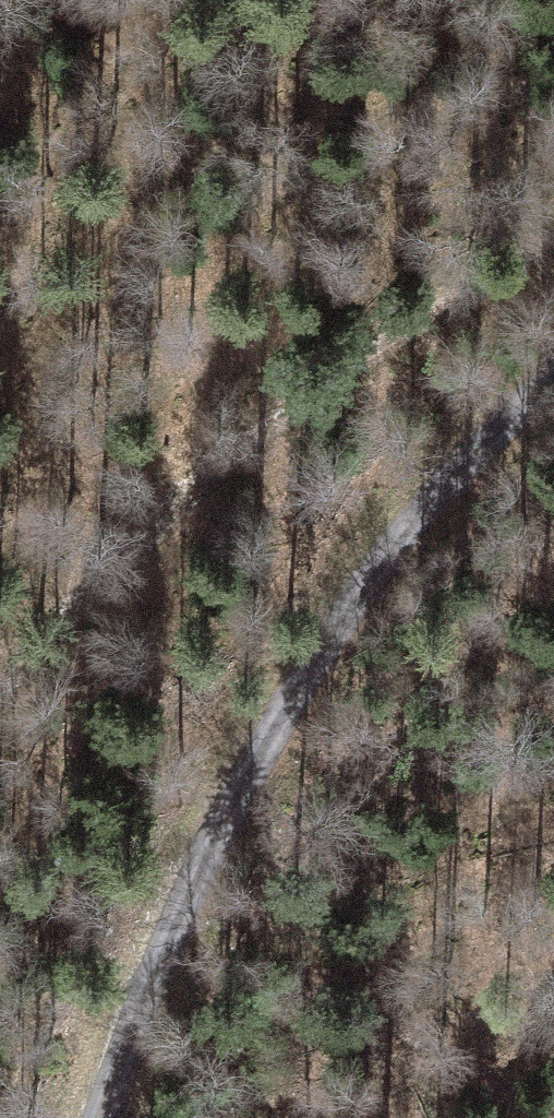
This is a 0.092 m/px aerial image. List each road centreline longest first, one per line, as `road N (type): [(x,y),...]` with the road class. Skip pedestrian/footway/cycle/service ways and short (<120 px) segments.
road 1 (unclassified): [(97,1117),(204,859),(314,664),(426,506),(553,379)]
road 2 (track): [(553,226),(240,444),(0,712)]

